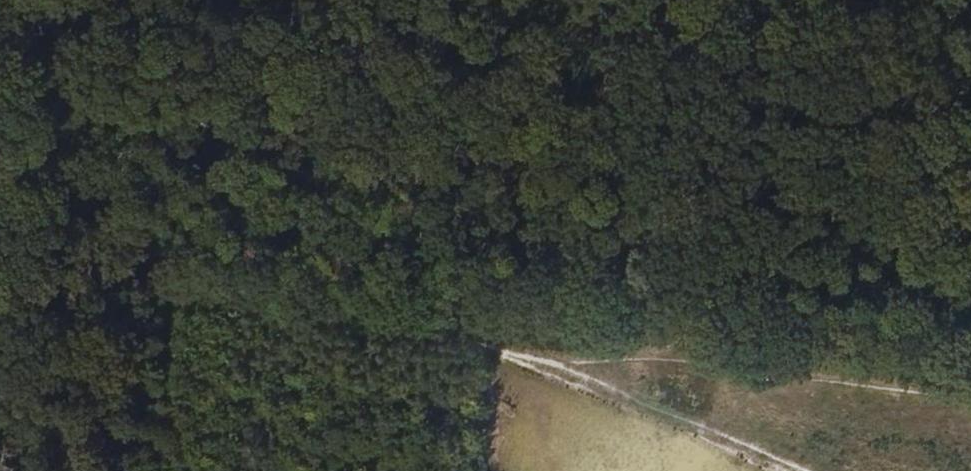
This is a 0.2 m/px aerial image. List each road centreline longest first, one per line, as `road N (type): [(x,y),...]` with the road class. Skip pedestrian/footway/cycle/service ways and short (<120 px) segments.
road 1 (track): [(785,470),(473,337),(175,299)]

